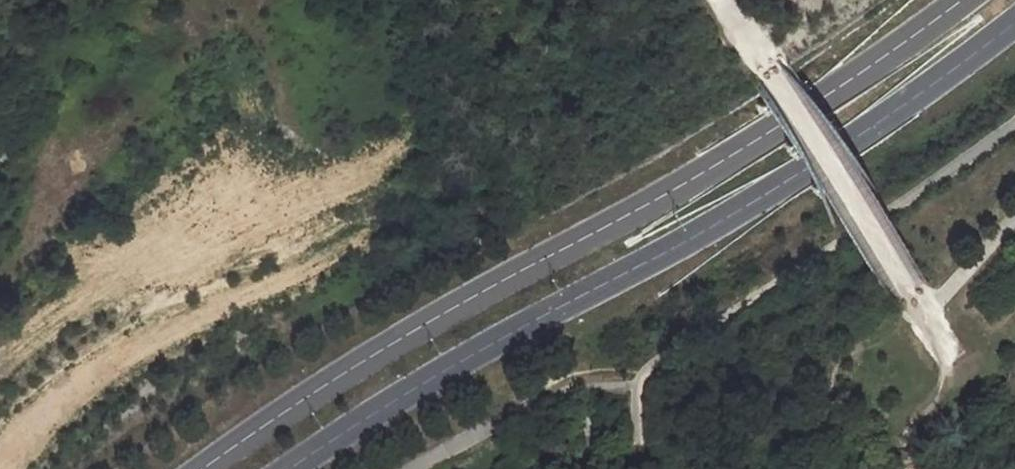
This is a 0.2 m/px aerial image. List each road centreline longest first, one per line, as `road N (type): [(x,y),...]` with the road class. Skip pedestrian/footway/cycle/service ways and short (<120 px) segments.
road 1 (primary): [(964,0),(740,152),(295,406),(209,468)]
road 2 (primary): [(296,468),(882,121),(1014,22)]
road 3 (track): [(646,368),(556,381),(501,421)]

